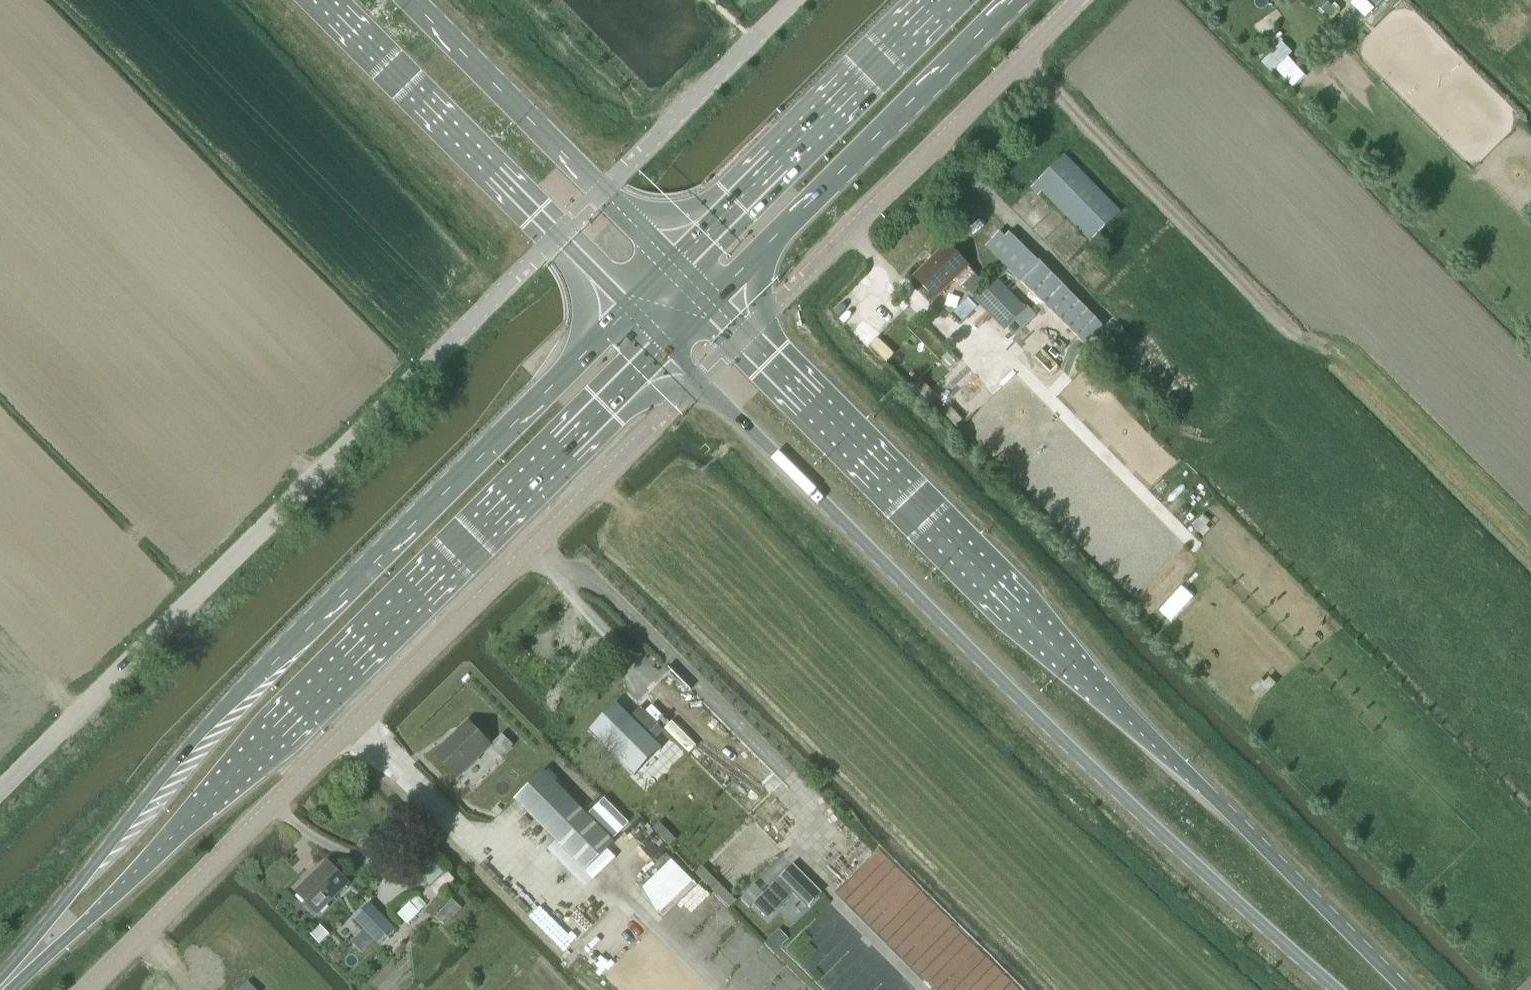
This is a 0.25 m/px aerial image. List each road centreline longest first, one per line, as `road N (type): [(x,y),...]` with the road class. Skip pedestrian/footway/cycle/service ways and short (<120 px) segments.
road 1 (secondary): [(1407,989),(1215,800),(1074,674),(744,334)]
road 2 (secondary): [(629,309),(214,718),(15,975)]
road 3 (secondary): [(15,975),(141,870),(666,347)]
road 4 (secondary): [(700,380),(1032,713),(1338,989)]
road 5 (unclassified): [(87,989),(700,380)]
road 6 (unclassified): [(0,787),(558,237)]
road 7 (unclassified): [(744,334),(1080,0)]
road 8 (secondary): [(712,303),(1019,0)]
road 9 (track): [(1022,58),(1301,337)]
road 10 (secondary): [(939,0),(674,266)]
road 11 (tertiary): [(321,0),(558,237)]
road 12 (unclassified): [(600,192),(790,0)]
road 13 (tertiary): [(600,192),(418,0)]
road 14 (track): [(1016,364),(1196,548)]
road 15 (track): [(923,989),(828,894)]
road 16 (track): [(630,900),(719,989)]

